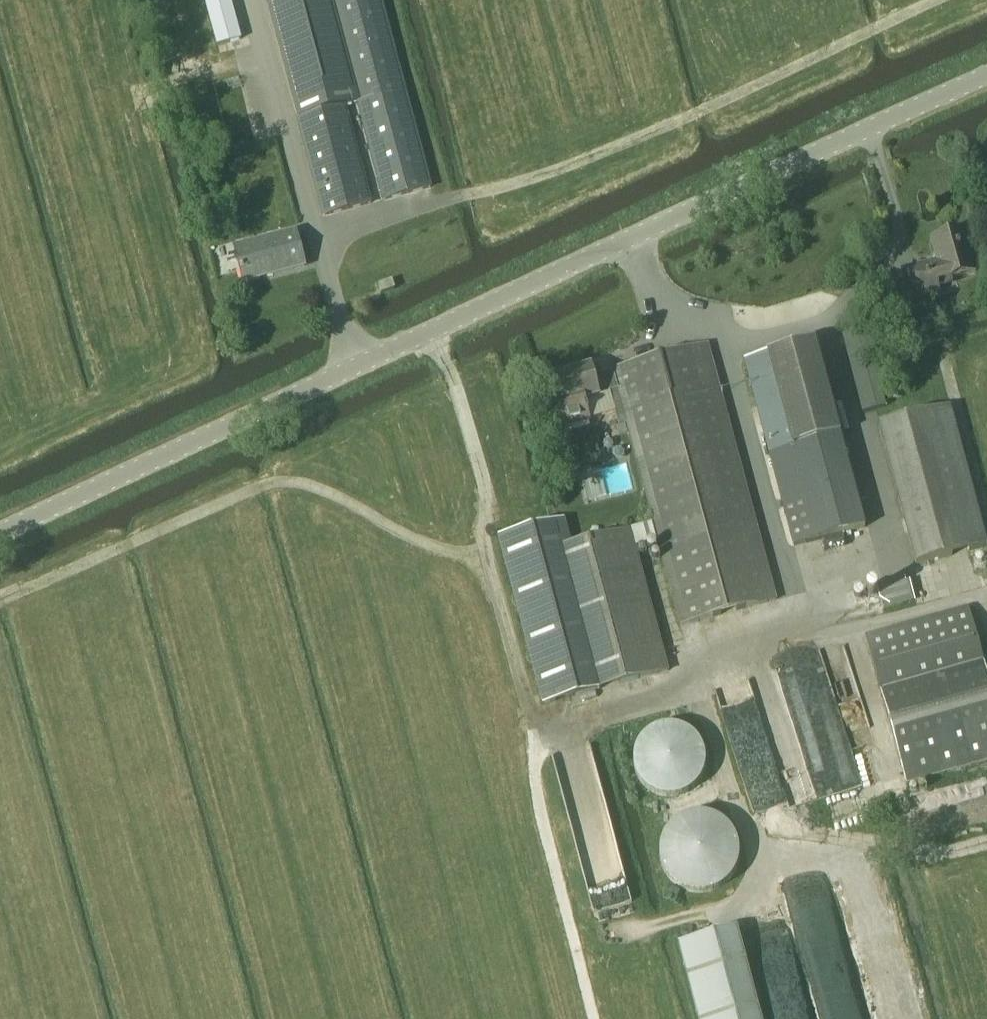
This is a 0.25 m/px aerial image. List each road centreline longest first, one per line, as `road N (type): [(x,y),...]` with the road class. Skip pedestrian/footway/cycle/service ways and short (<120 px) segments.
road 1 (unclassified): [(0,538),(986,75)]
road 2 (track): [(595,1018),(537,797),(535,755),(549,735),(491,555),(464,556),(315,492),(268,488),(0,609)]
road 3 (track): [(318,237),(646,133),(942,0)]
road 4 (track): [(0,450),(182,368),(199,344),(141,89),(266,57)]
road 5 (track): [(491,555),(471,426),(434,329)]

